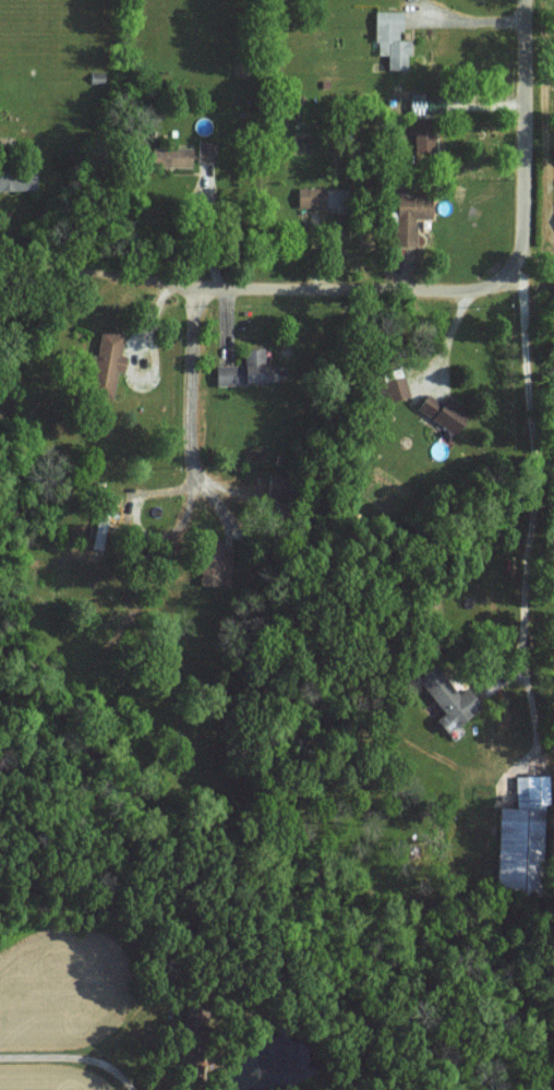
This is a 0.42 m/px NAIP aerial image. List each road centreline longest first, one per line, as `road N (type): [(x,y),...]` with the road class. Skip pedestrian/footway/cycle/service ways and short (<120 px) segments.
road 1 (residential): [(0,261),(515,256)]
road 2 (residential): [(515,256),(539,232),(530,0)]
road 3 (residential): [(198,264),(194,480)]

